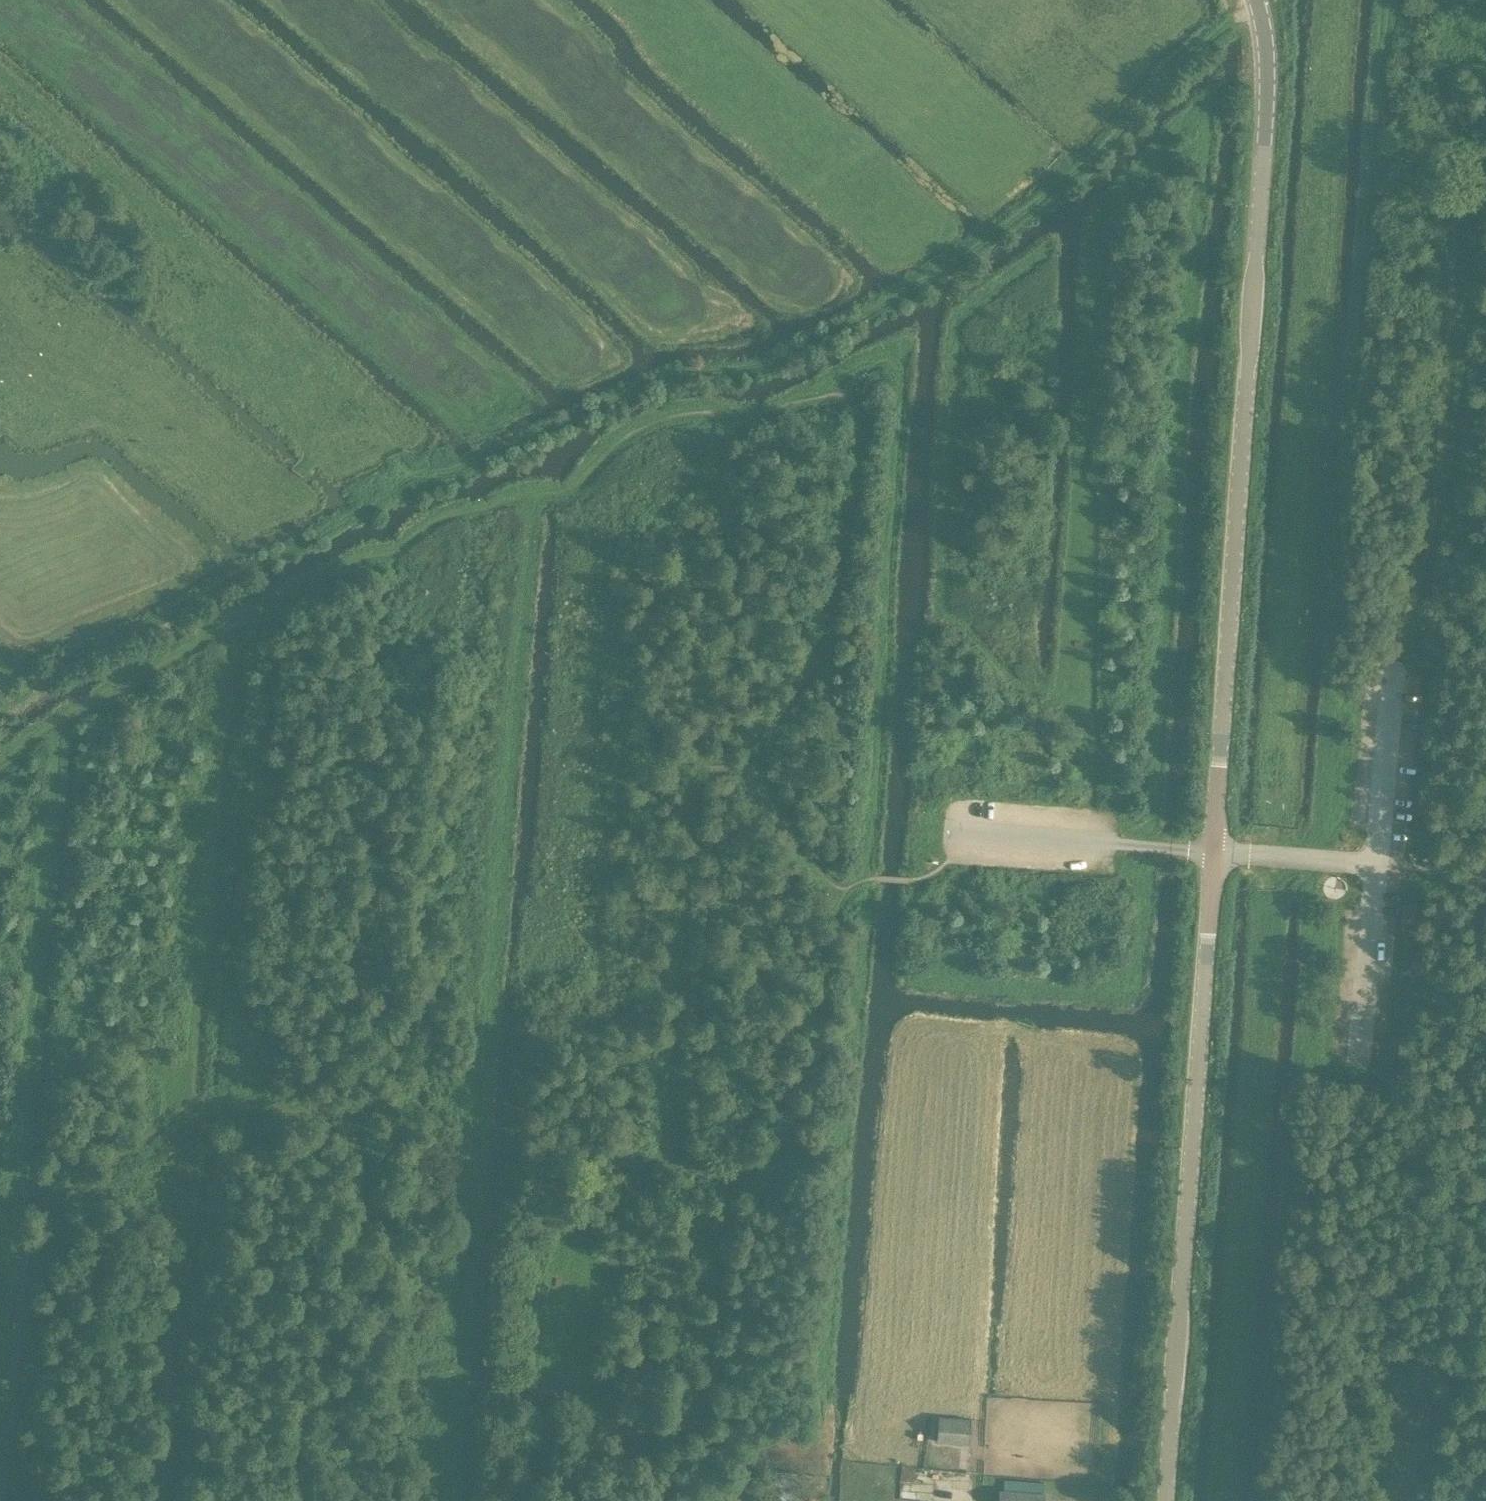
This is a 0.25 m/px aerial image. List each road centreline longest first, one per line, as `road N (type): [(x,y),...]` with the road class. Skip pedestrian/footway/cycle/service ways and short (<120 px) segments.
road 1 (tertiary): [(1215,850),(1266,55),(1253,0)]
road 2 (tertiary): [(1165,1500),(1215,850)]
road 3 (unclassified): [(1215,850),(1376,864),(1392,662)]
road 4 (unclassified): [(1215,850),(954,829)]

